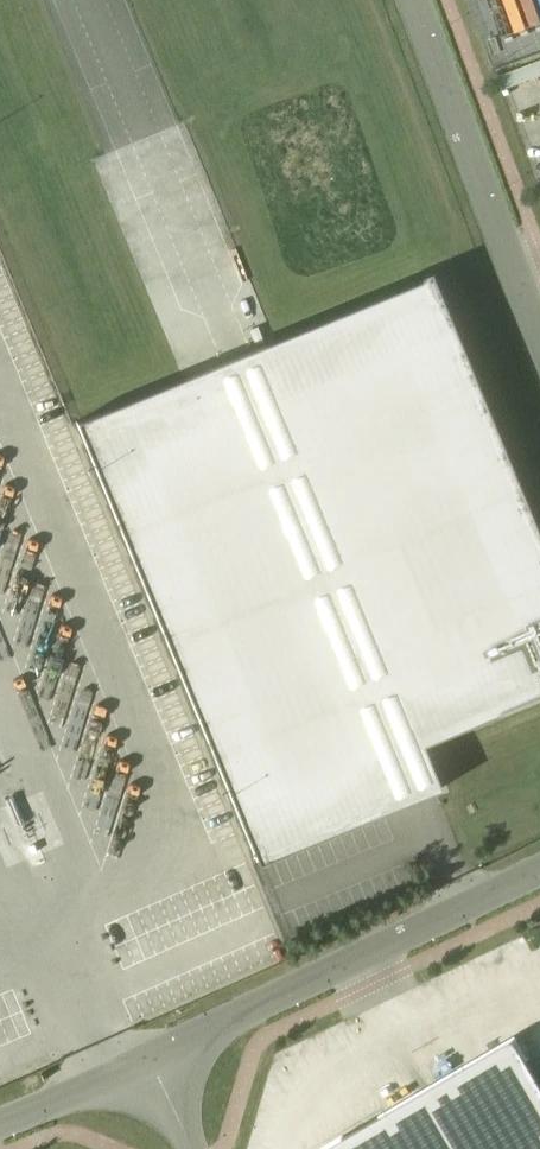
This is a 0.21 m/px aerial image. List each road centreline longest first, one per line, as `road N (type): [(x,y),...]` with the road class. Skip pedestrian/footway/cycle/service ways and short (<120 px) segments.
road 1 (unclassified): [(539,873),(148,1057)]
road 2 (unclassified): [(410,0),(539,346)]
road 3 (unclassified): [(148,1057),(0,1121)]

